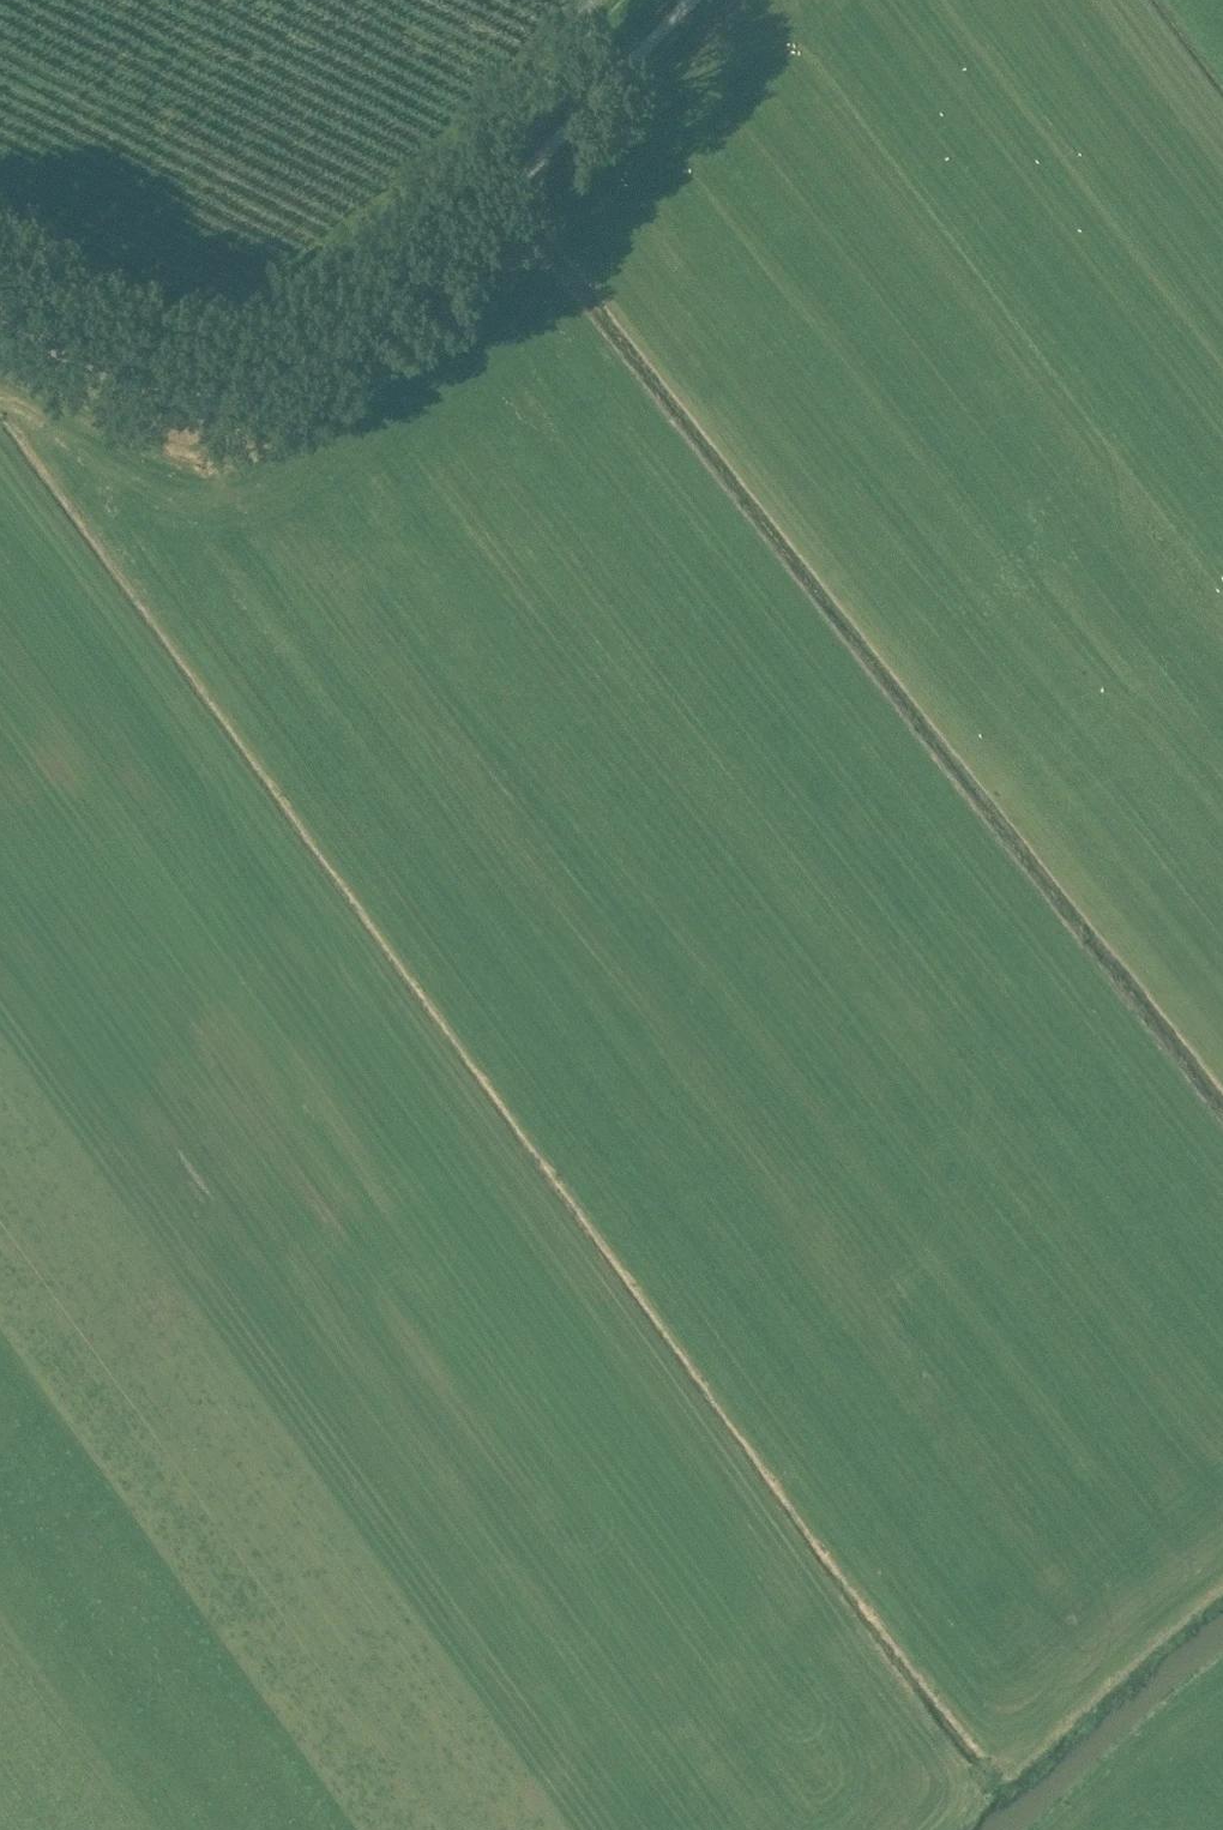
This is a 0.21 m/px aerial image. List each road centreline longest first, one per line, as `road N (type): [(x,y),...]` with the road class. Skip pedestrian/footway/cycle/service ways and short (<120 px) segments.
road 1 (unclassified): [(0,314),(96,373),(158,397),(201,402),(259,391),(328,354),(398,299),(692,0)]

